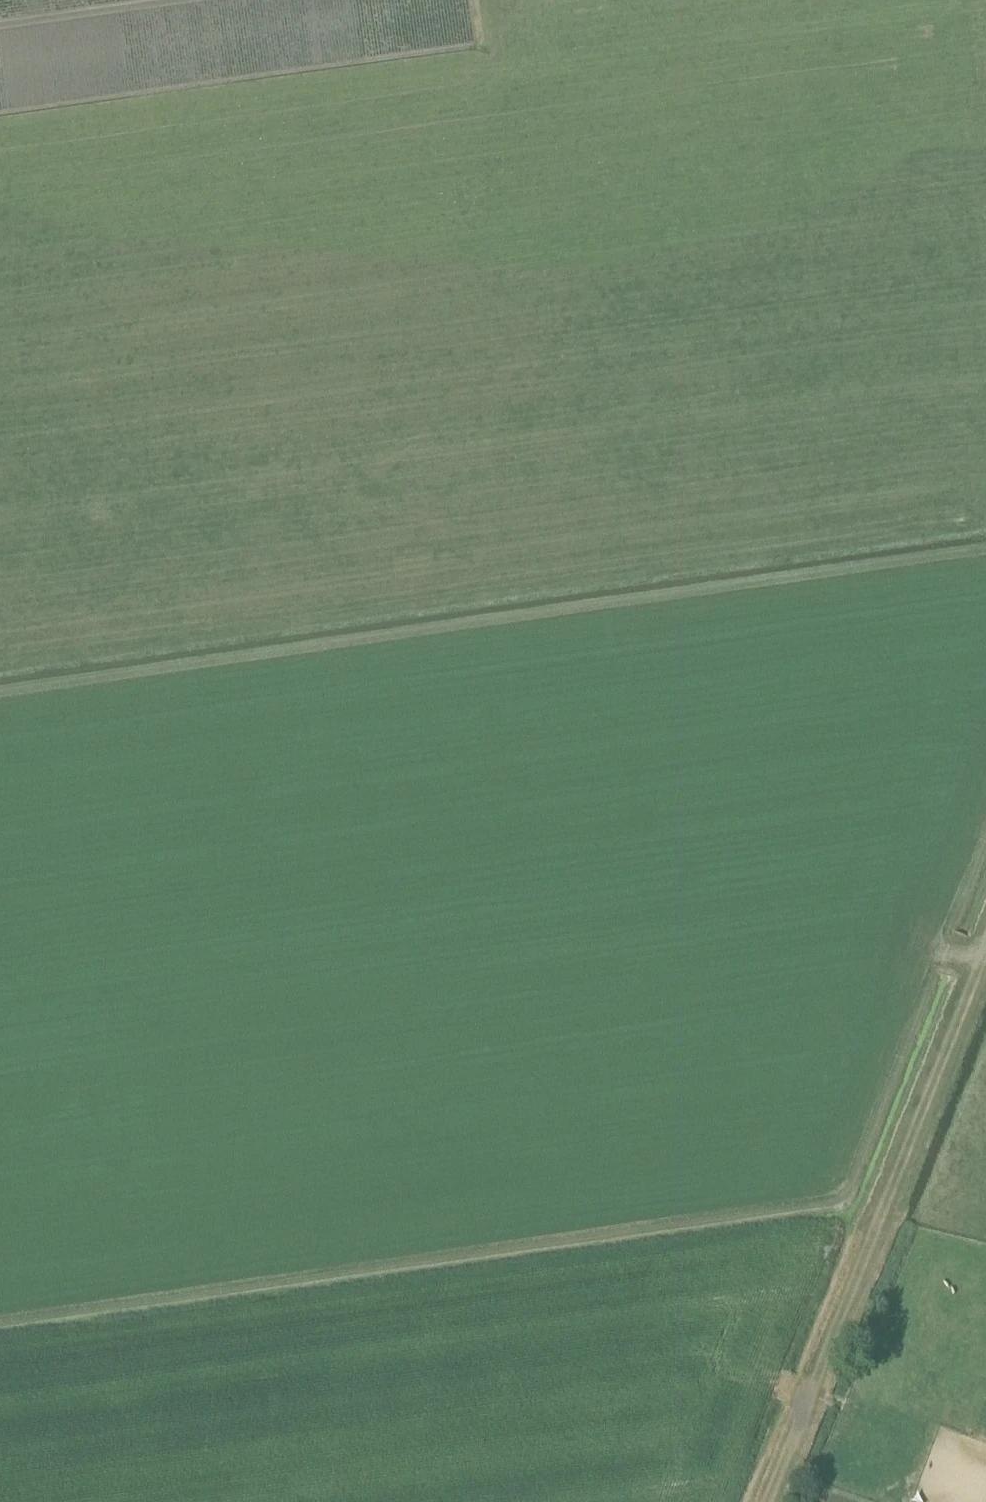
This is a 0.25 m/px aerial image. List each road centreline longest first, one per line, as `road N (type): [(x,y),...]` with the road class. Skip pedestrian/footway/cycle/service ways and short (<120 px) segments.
road 1 (track): [(985,953),(817,1393)]

